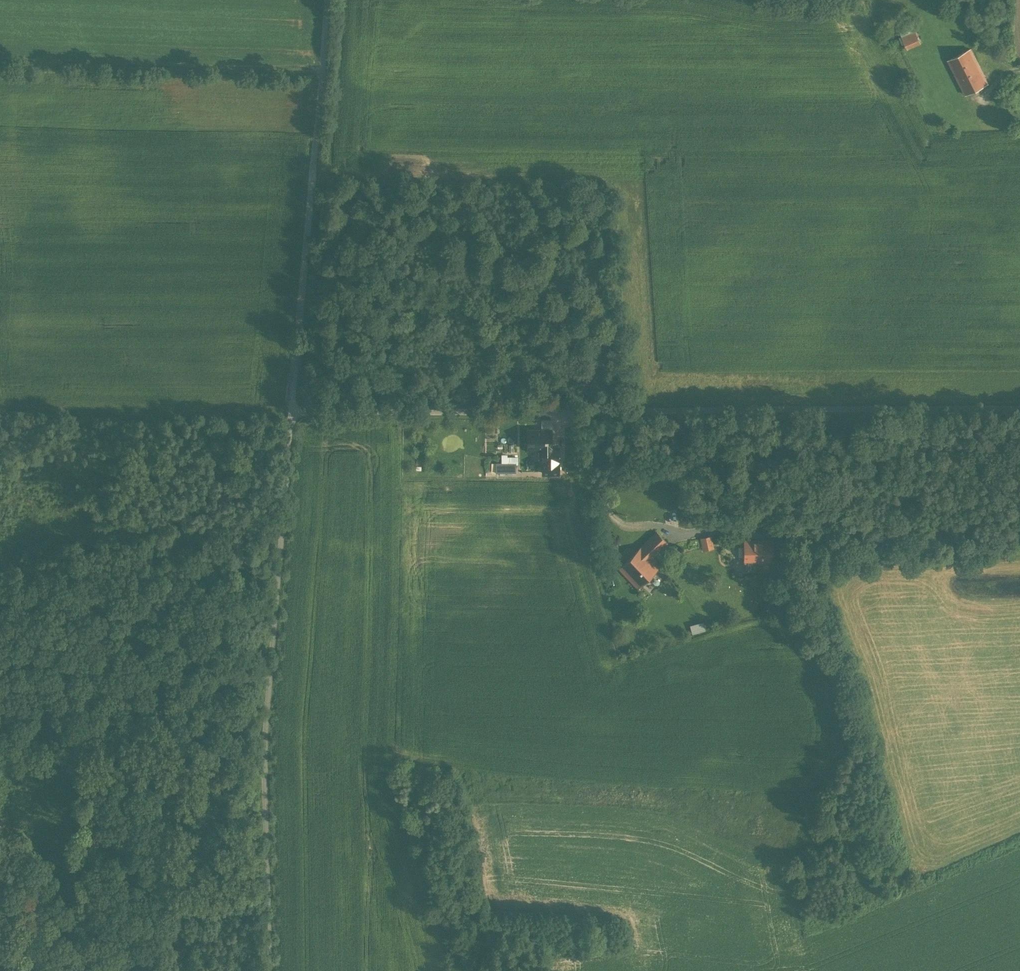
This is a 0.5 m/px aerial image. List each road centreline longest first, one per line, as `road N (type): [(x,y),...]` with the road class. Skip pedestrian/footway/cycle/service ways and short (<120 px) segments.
road 1 (track): [(268,970),(264,722),(333,0)]
road 2 (unclassified): [(1019,406),(292,410)]

